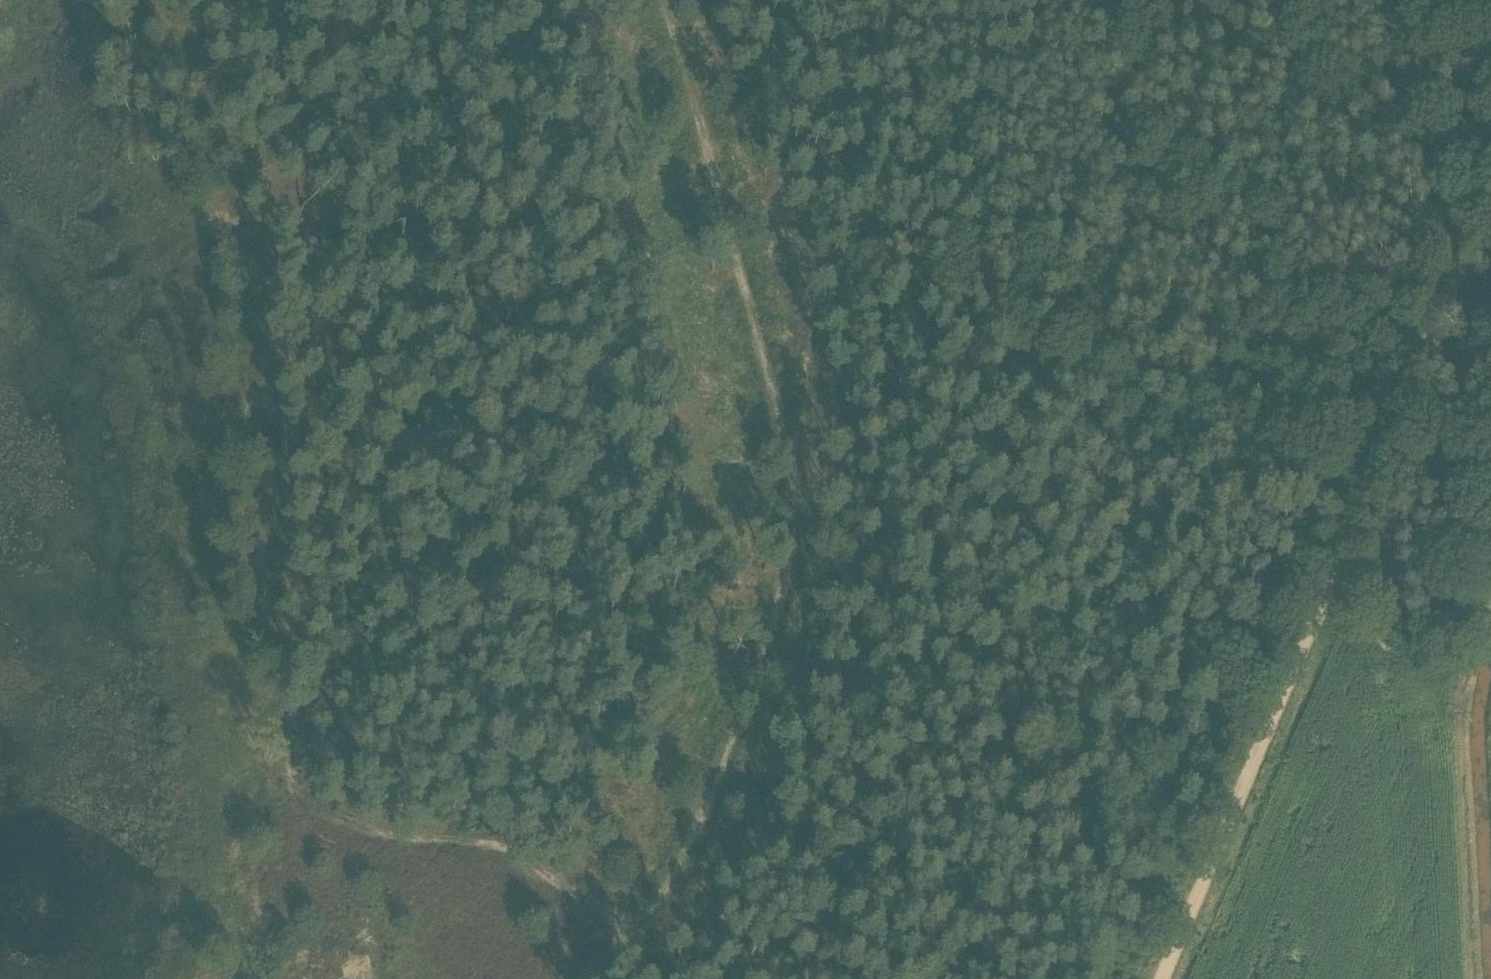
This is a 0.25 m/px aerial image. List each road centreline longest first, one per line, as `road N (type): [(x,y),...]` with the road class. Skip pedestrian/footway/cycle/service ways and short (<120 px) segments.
road 1 (track): [(666,0),(792,449),(800,515),(693,855),(602,978)]
road 2 (track): [(1162,978),(1490,193)]

